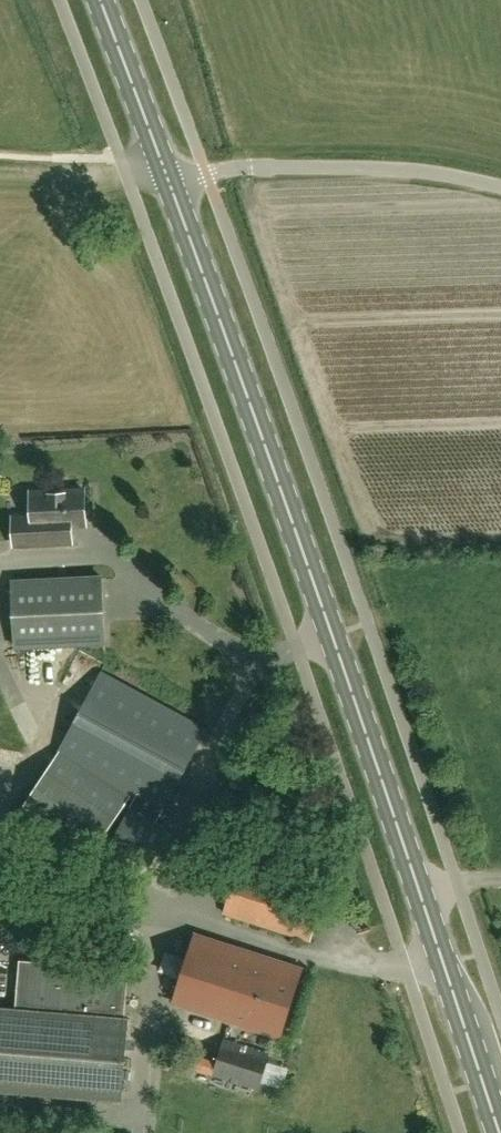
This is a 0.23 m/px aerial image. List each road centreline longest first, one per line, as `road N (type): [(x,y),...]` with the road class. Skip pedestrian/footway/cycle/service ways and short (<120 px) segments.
road 1 (secondary): [(500,1129),(402,827),(168,175)]
road 2 (unclassified): [(168,175),(255,164),(418,168),(500,187)]
road 3 (secondary): [(168,175),(104,0)]
road 4 (track): [(0,172),(168,175)]

